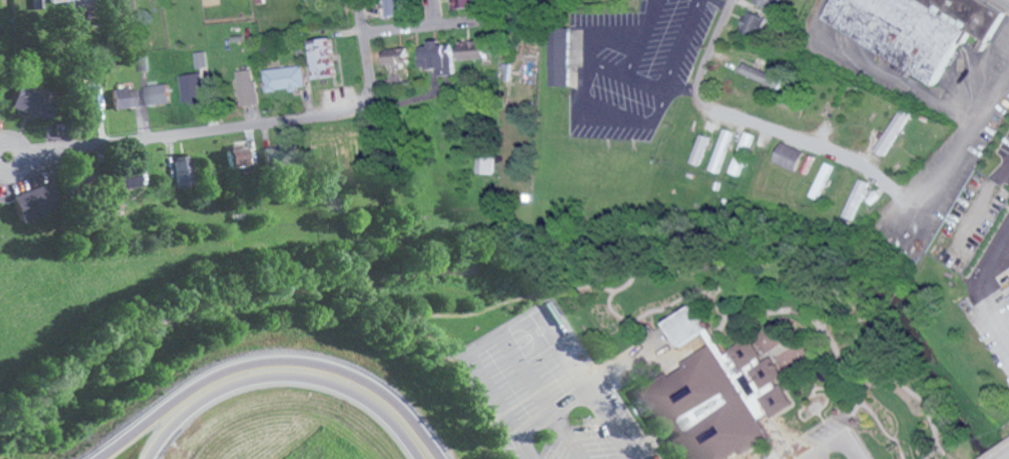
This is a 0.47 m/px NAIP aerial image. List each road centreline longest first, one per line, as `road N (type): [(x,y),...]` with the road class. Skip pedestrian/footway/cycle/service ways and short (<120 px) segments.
road 1 (residential): [(34,147),(353,109),(368,89),(355,0)]
road 2 (trunk): [(437,458),(374,393),(330,371),(282,364),(207,383),(99,458)]
road 3 (trunk): [(149,458),(201,403),(231,388),(294,378),(355,396),(421,458)]

